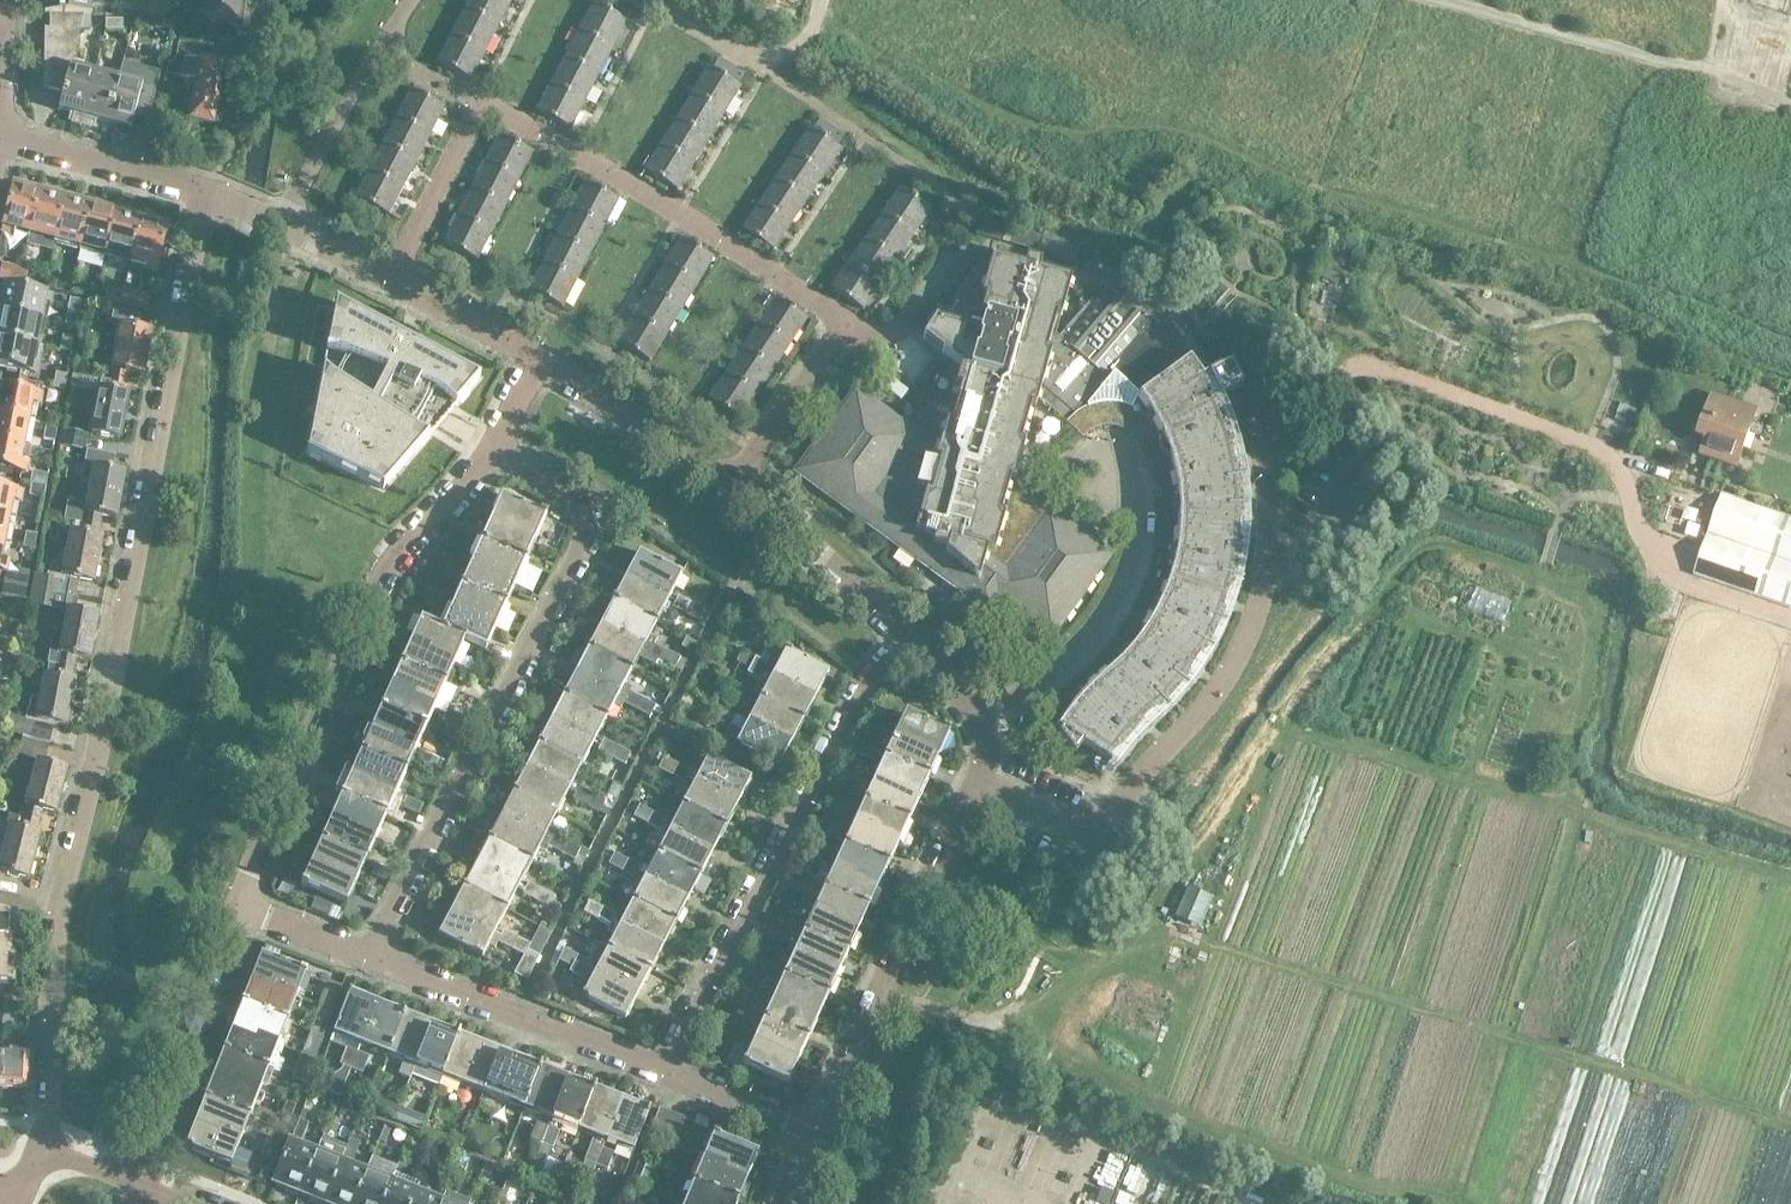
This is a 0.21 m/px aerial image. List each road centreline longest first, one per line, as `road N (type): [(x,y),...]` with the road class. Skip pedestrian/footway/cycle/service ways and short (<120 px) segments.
road 1 (residential): [(45,1147),(62,898),(210,195)]
road 2 (residential): [(838,337),(840,317),(774,271),(679,210),(479,105),(390,279)]
road 3 (residential): [(361,951),(383,932),(598,510),(493,447)]
road 4 (residential): [(247,905),(390,569),(493,447)]
road 5 (residential): [(670,1074),(862,679),(904,633)]
road 6 (residential): [(818,1130),(978,771),(975,713)]
road 7 (residential): [(670,1074),(361,951)]
road 8 (residential): [(129,1178),(247,905)]
road 9 (residential): [(1140,538),(1132,576),(1078,655),(975,713)]
road 10 (residential): [(740,482),(537,357)]
road 11 (residential): [(904,633),(740,482)]
road 12 (residential): [(210,195),(3,138)]
road 13 (residential): [(1140,538),(1083,494),(1074,465),(1100,445),(1122,451),(1139,493)]
road 14 (residential): [(390,279),(210,195)]
road 15 (residential): [(838,337),(740,482)]
road 16 (residential): [(537,357),(390,279)]
road 17 (residential): [(818,1130),(670,1074)]
road 18 (residential): [(3,138),(4,0)]
road 19 (residential): [(361,951),(247,905)]

